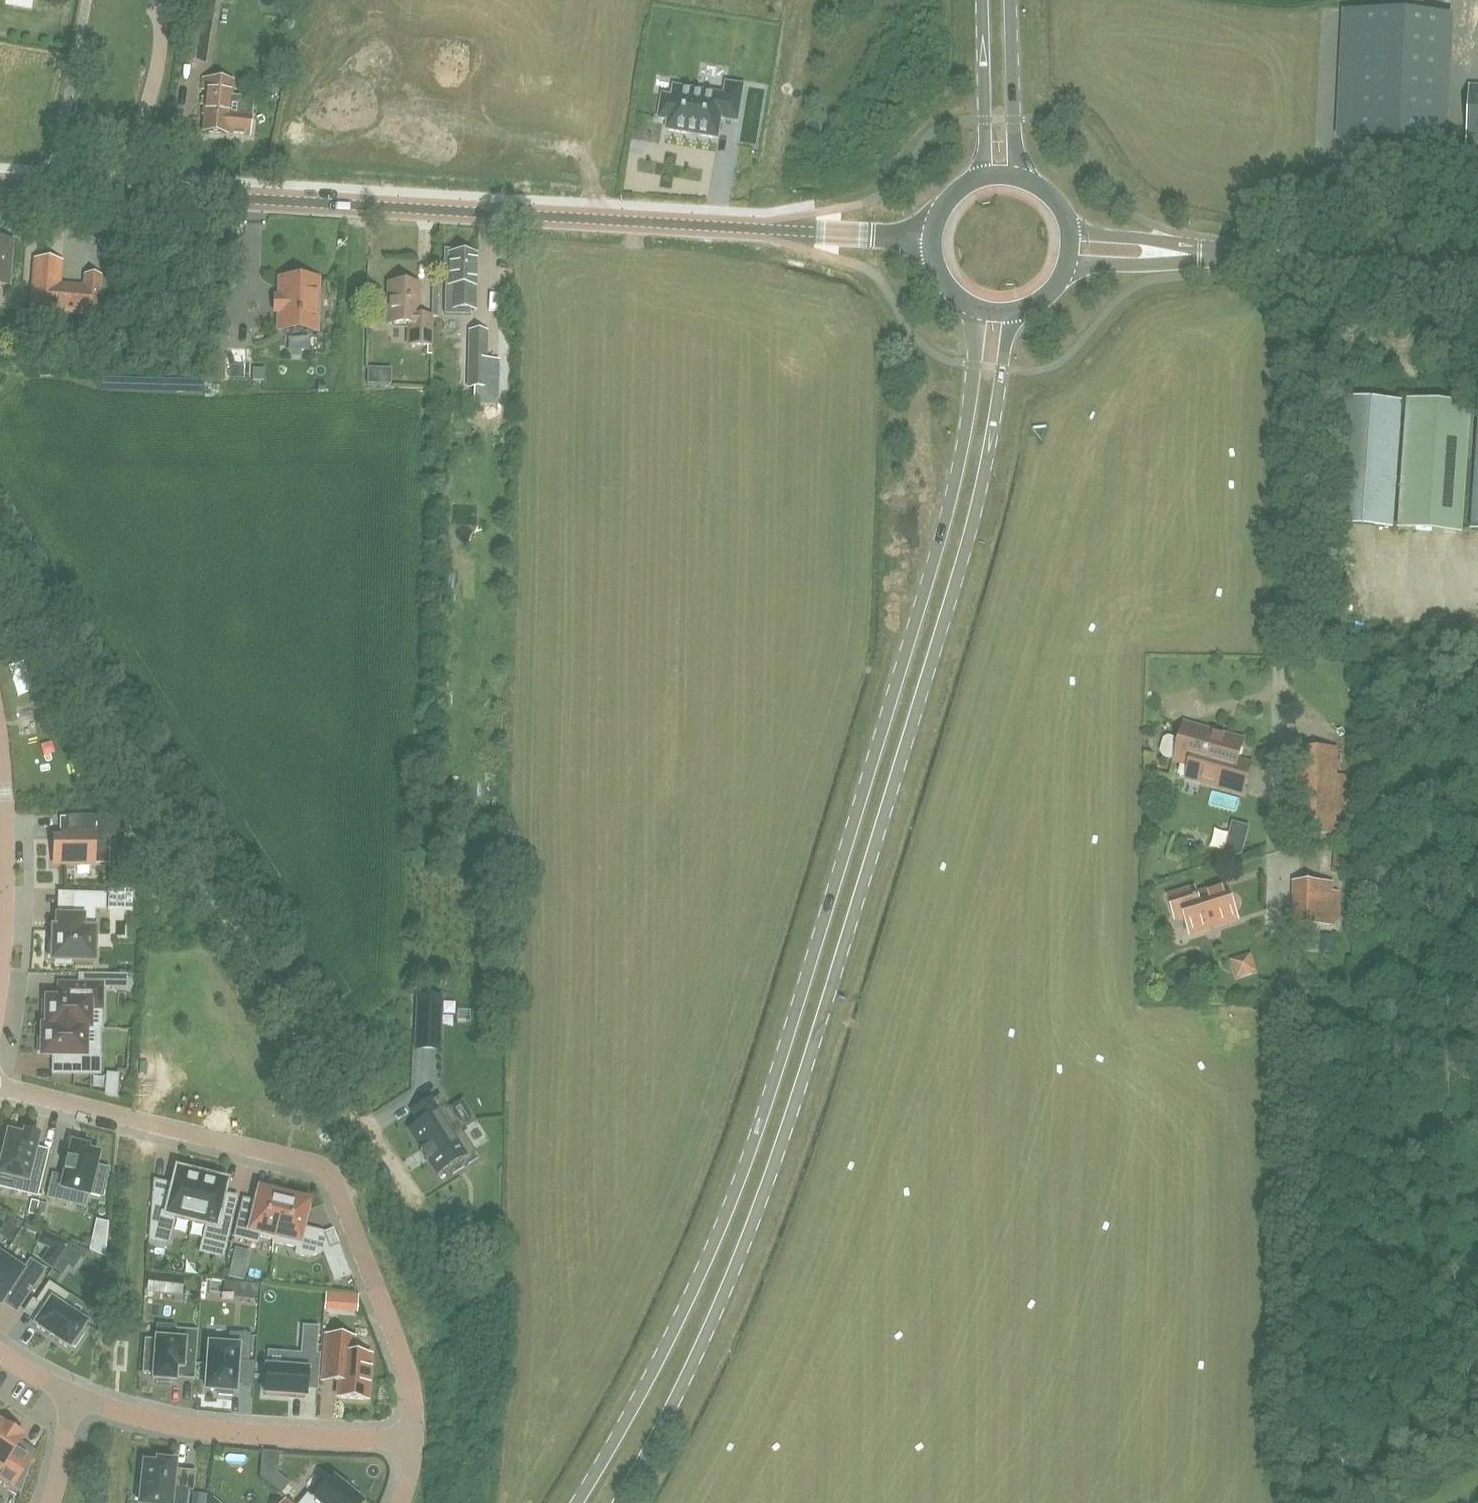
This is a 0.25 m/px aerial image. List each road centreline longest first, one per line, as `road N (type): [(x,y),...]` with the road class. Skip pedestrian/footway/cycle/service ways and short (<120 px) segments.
road 1 (primary): [(965,302),(976,344),(962,458),(785,1048),(741,1179),(685,1304),(577,1502)]
road 2 (primary): [(621,1502),(684,1388),(770,1180),(980,500),(1010,334),(1025,309)]
road 3 (tertiary): [(728,227),(0,183)]
road 4 (residential): [(0,1086),(326,1172),(410,1380),(414,1442)]
road 5 (residential): [(414,1442),(181,1429),(69,1395)]
road 6 (unclassified): [(1477,273),(1228,257)]
road 7 (tertiary): [(728,227),(934,239)]
road 8 (primary): [(1032,182),(1016,153),(1011,0)]
road 9 (track): [(352,390),(359,205)]
road 10 (primary): [(982,0),(985,154),(972,182)]
road 11 (residential): [(0,968),(0,800)]
road 12 (unclassified): [(1228,257),(1071,235)]
road 13 (unclassified): [(1071,265),(1228,257)]

